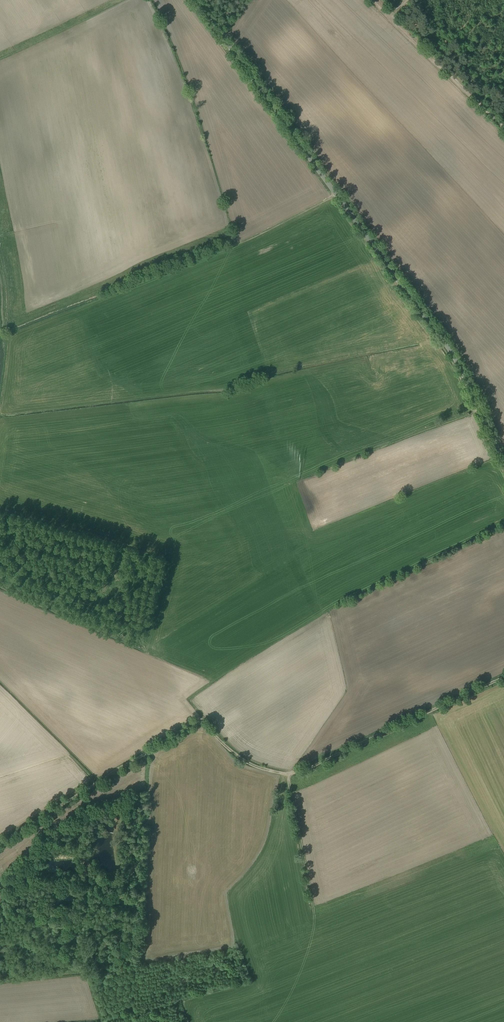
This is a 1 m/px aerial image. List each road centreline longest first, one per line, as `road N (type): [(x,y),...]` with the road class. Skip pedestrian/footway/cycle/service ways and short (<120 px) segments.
road 1 (track): [(503,676),(287,774),(243,761),(206,725),(190,725),(0,843)]
road 2 (unclassified): [(503,462),(445,345),(196,0)]
road 3 (track): [(287,774),(317,934)]

